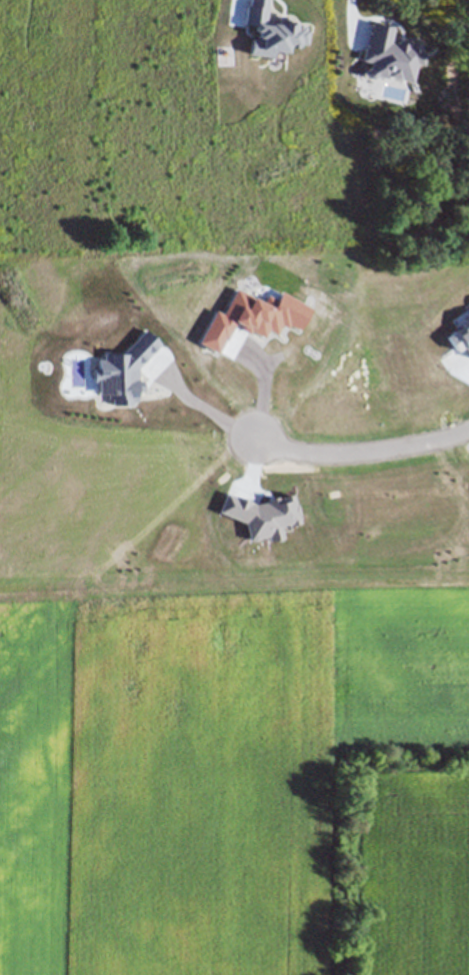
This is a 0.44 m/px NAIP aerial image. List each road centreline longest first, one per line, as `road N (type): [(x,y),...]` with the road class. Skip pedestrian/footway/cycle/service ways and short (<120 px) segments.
road 1 (residential): [(253,434),(276,453),(299,456),(391,451),(468,429)]

